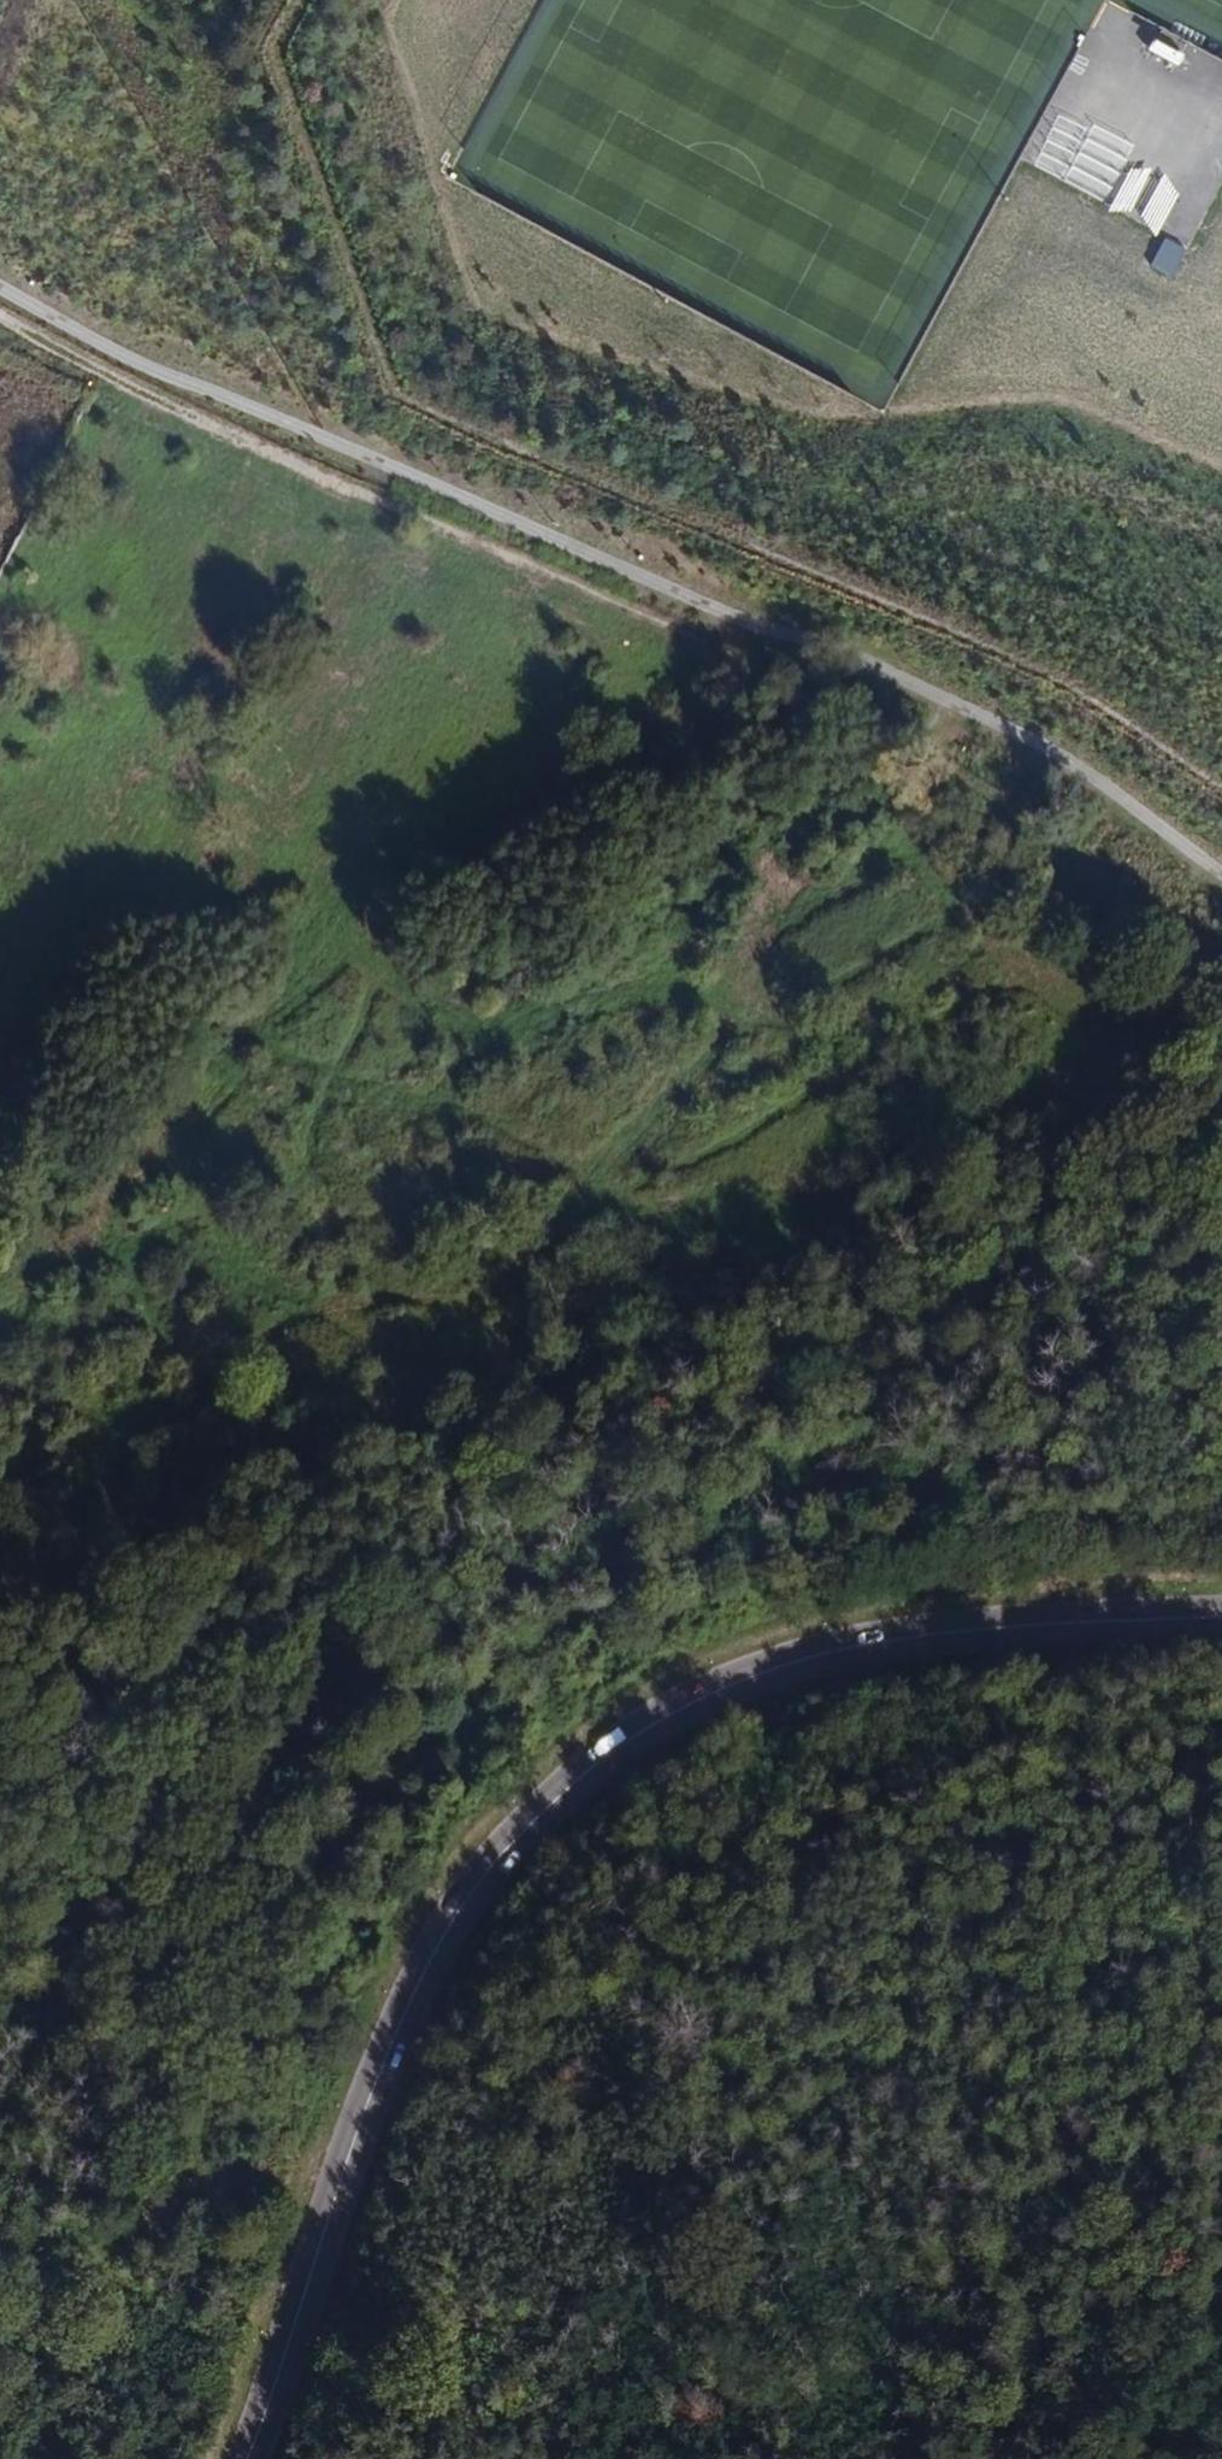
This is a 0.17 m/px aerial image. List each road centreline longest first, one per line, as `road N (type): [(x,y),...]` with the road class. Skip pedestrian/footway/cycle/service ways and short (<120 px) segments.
road 1 (primary): [(1221,1624),(937,1640),(786,1668),(607,1750),(467,1890),(408,1993),(249,2458)]
road 2 (track): [(0,308),(171,407),(935,771),(1221,982)]

